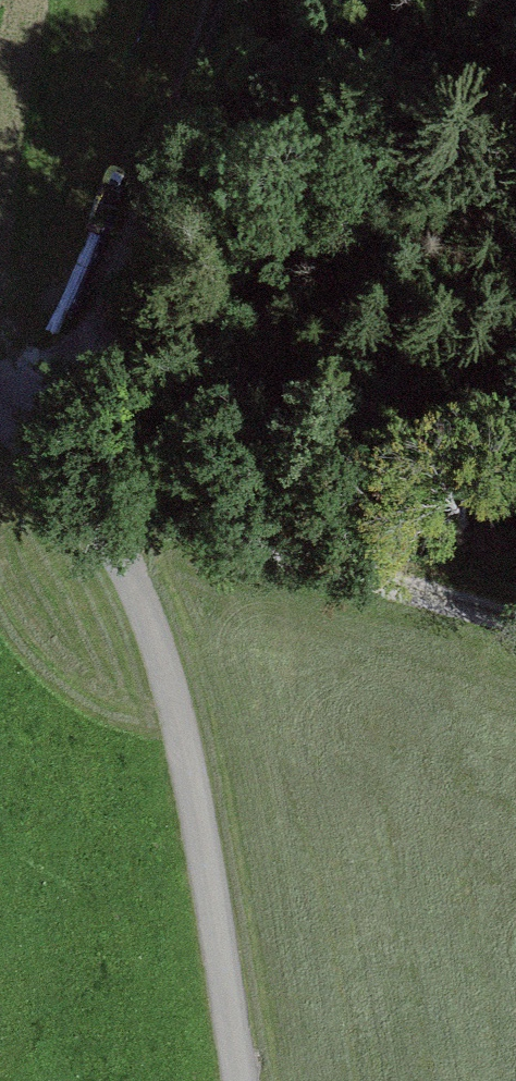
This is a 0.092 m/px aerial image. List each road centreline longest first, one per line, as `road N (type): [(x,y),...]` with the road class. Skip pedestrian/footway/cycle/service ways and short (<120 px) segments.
road 1 (unclassified): [(241,1080),(206,836),(168,664),(141,582),(109,514),(39,430),(0,405)]
road 2 (track): [(39,430),(192,525),(515,623)]
road 3 (track): [(39,430),(105,314),(206,0)]

